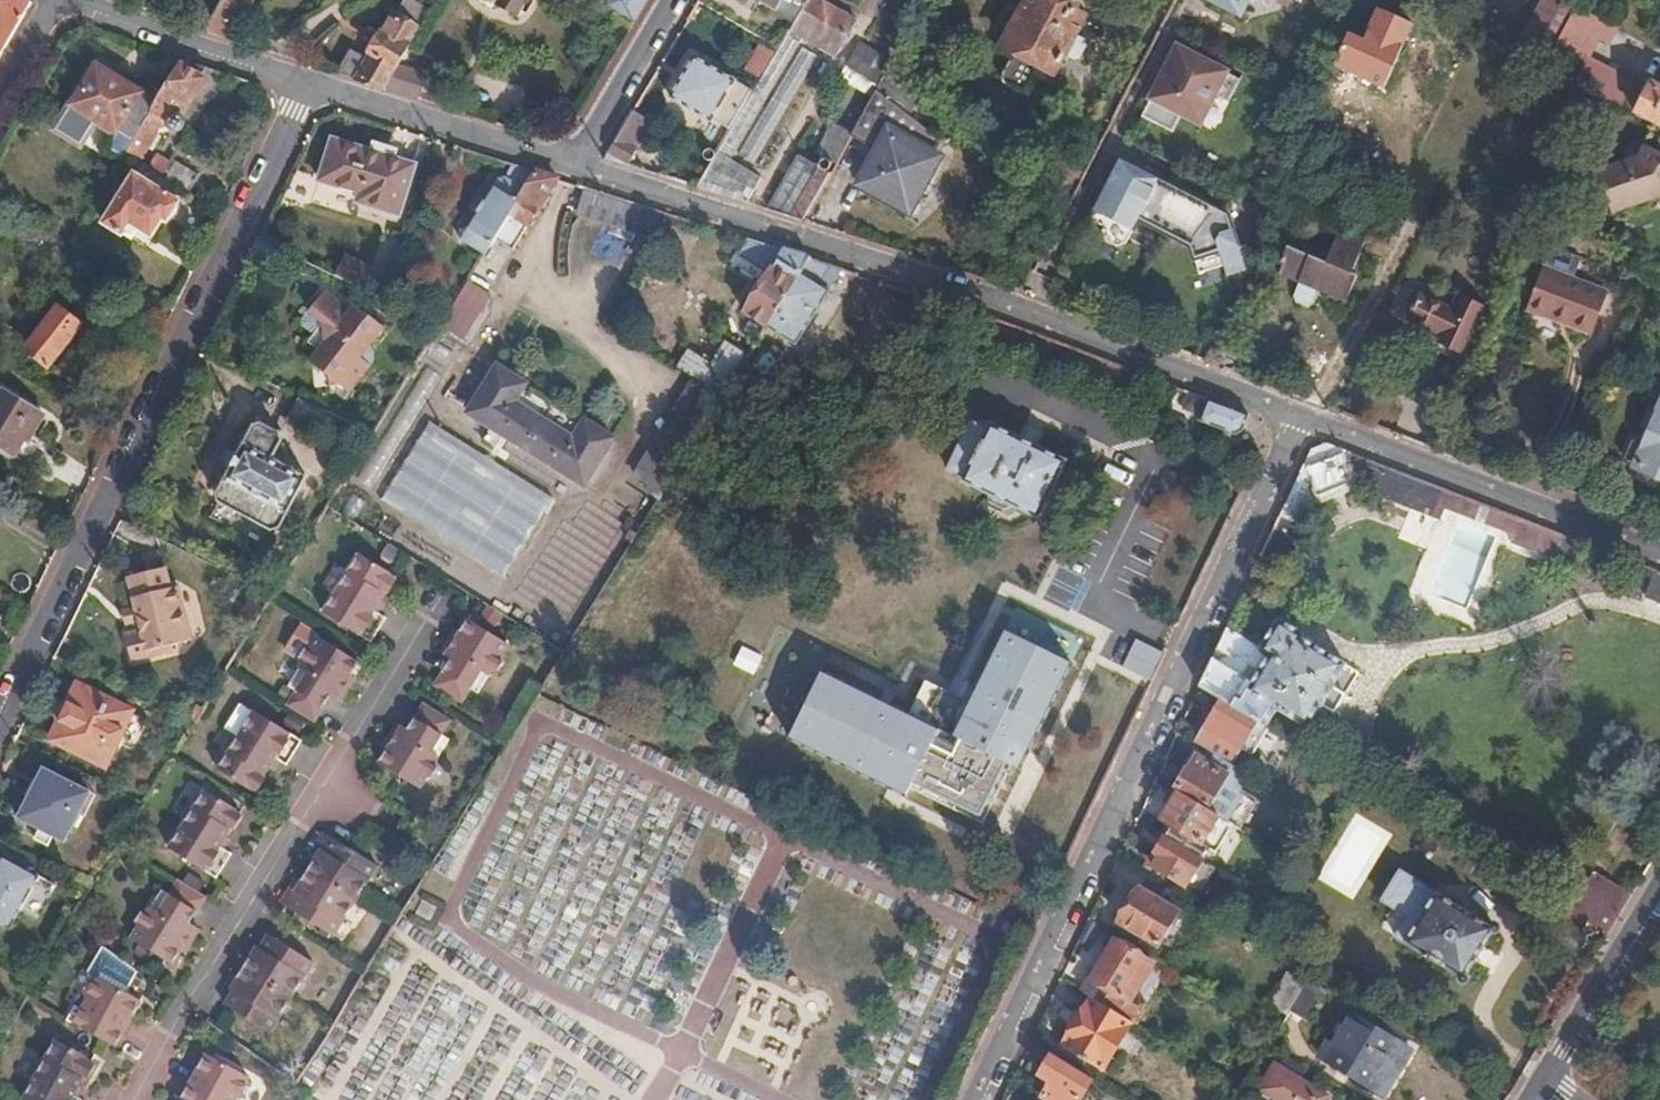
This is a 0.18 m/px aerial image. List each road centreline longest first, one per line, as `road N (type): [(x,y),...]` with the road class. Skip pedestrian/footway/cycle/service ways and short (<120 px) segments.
road 1 (residential): [(1304,418),(1014,306),(582,164)]
road 2 (residential): [(972,1099),(1304,418)]
road 3 (residential): [(309,82),(0,719)]
road 4 (residential): [(138,1099),(420,630)]
road 5 (residential): [(1659,553),(1304,418)]
road 6 (residential): [(582,164),(309,82)]
road 7 (residential): [(309,82),(73,0)]
road 8 (secondary): [(1546,1084),(1659,895)]
road 9 (residential): [(677,0),(582,164)]

